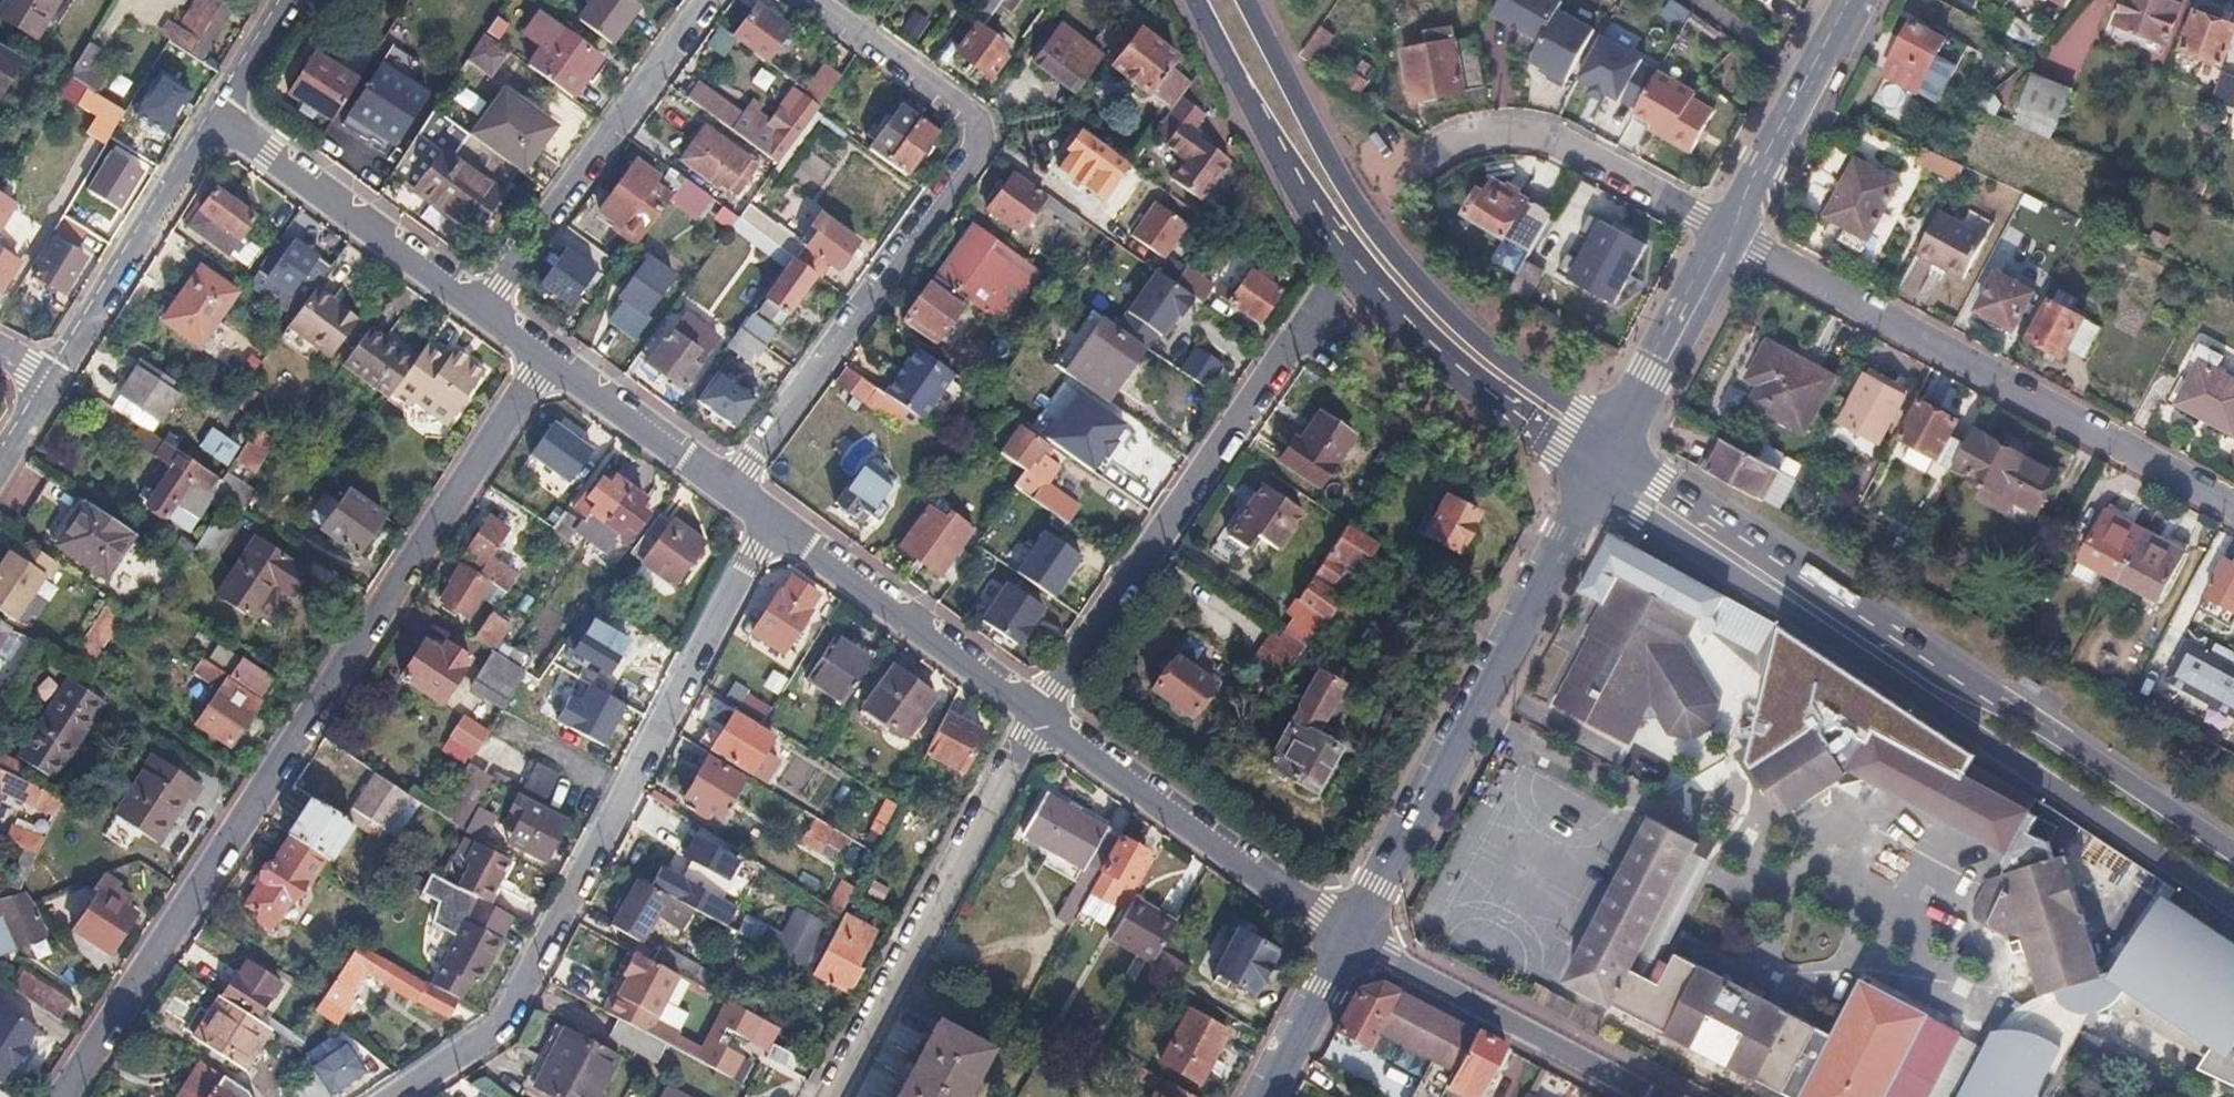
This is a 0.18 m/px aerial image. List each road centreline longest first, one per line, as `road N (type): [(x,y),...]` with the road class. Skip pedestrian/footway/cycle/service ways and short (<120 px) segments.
road 1 (residential): [(65,1096),(550,362)]
road 2 (secondary): [(1595,471),(2233,904)]
road 3 (secondary): [(2233,851),(1776,557),(1612,440)]
road 4 (residential): [(388,1096),(498,1026),(769,523)]
road 5 (residential): [(729,488),(987,126),(816,0)]
road 6 (residential): [(1731,233),(2233,506)]
road 7 (residential): [(1040,714),(1277,356),(1358,259)]
road 8 (tertiary): [(1595,471),(1346,938)]
road 9 (residential): [(1040,714),(834,1096)]
road 10 (residential): [(1362,207),(1436,143),(1480,129),(1539,129),(1731,233)]
road 11 (residential): [(711,0),(482,311)]
road 12 (residential): [(1346,938),(1040,714)]
road 13 (residential): [(1346,938),(1653,1096)]
road 14 (secondary): [(1612,440),(1449,314),(1362,207)]
road 15 (residential): [(1040,714),(769,523)]
road 16 (residential): [(482,311),(221,116)]
road 17 (secondary): [(1358,259),(1426,339),(1595,471)]
road 18 (residential): [(221,116),(55,379)]
road 19 (secondary): [(1193,0),(1271,136),(1358,259)]
road 20 (tertiary): [(1855,0),(1731,233)]
road 21 (tertiary): [(1731,233),(1612,440)]
road 22 (secondary): [(1362,207),(1247,0)]
road 23 (residential): [(729,488),(550,362)]
road 24 (tertiary): [(1346,938),(1260,1096)]
road 25 (residential): [(291,0),(221,116)]

